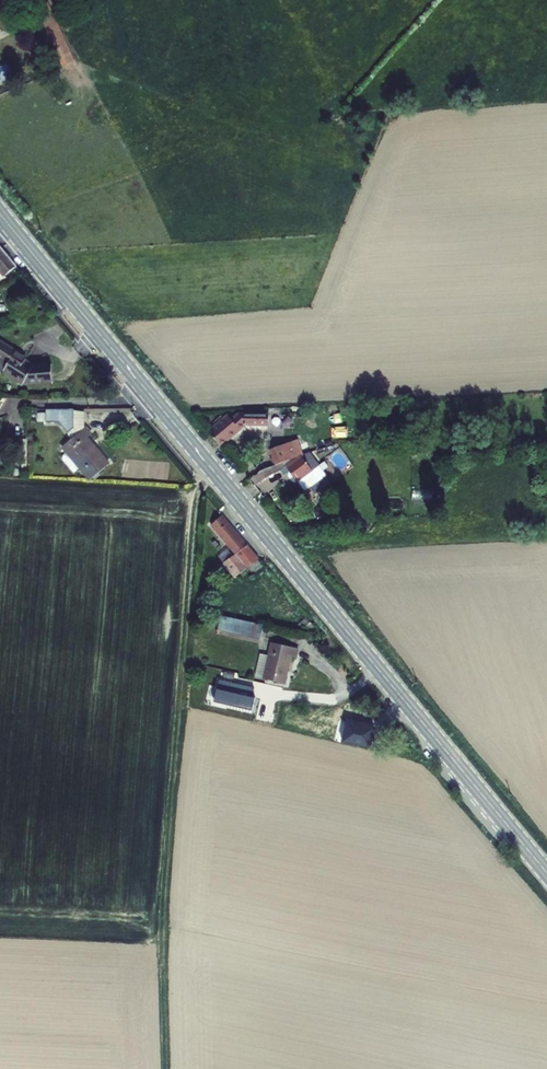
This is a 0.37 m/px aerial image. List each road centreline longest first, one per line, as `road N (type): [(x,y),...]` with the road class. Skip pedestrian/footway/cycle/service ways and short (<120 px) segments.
road 1 (secondary): [(0,214),(546,873)]

